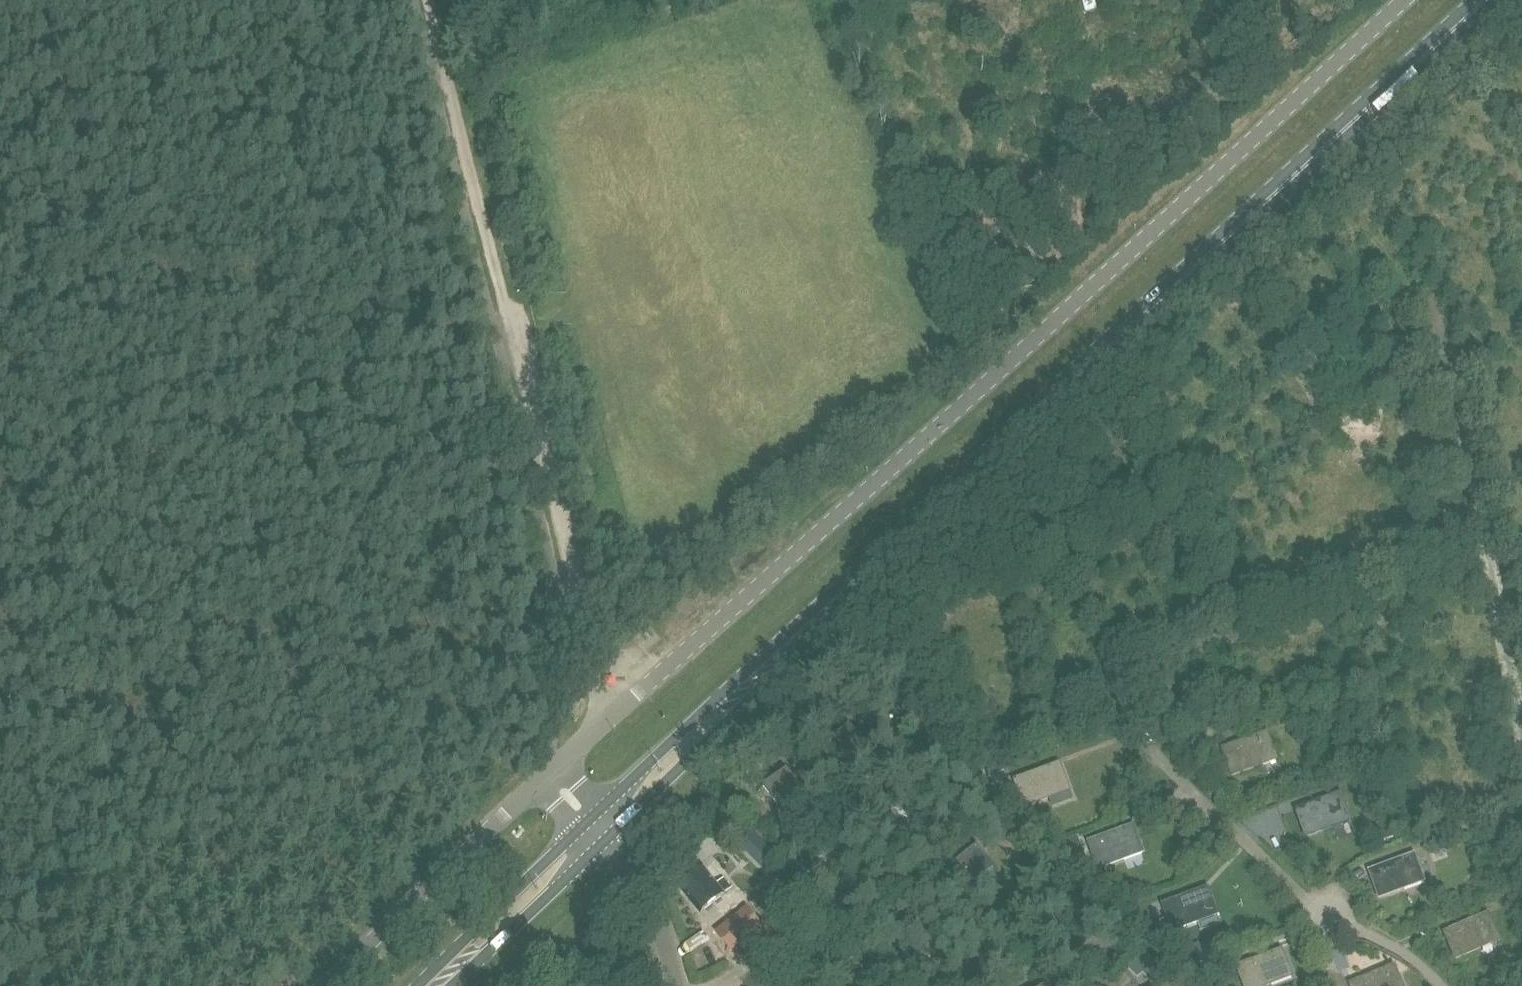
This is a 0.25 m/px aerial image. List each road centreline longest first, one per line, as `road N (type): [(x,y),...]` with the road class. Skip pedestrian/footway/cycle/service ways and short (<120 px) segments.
road 1 (unclassified): [(559,770),(1405,0)]
road 2 (track): [(606,724),(558,492),(430,0)]
road 3 (primary): [(1000,443),(1486,0)]
road 4 (primary): [(1000,443),(595,816)]
road 5 (primary): [(615,836),(1000,443)]
road 6 (unclassified): [(329,985),(559,770)]
road 7 (primary): [(595,816),(416,985)]
road 8 (primary): [(455,985),(615,836)]
road 9 (unclassified): [(676,985),(649,885),(615,836)]

